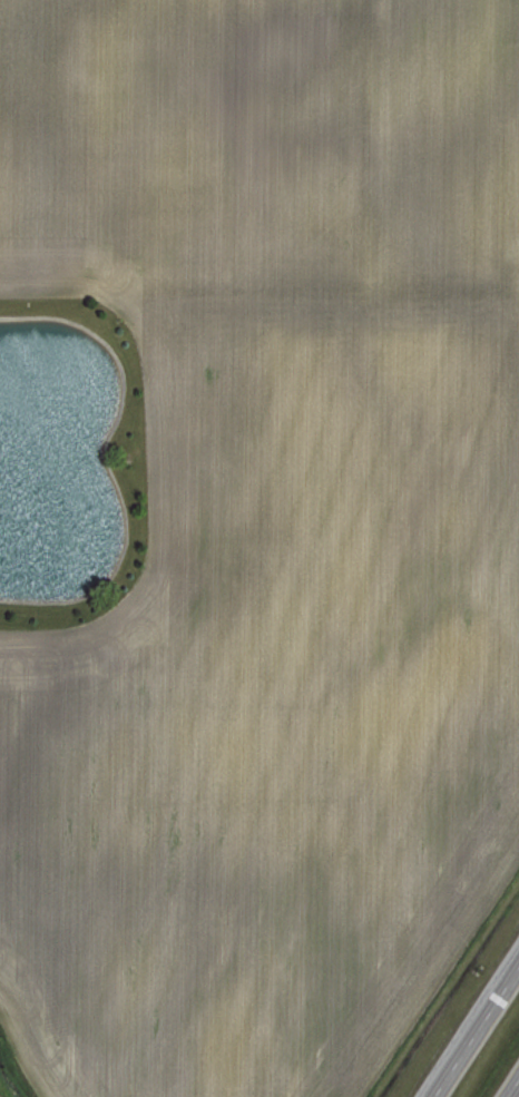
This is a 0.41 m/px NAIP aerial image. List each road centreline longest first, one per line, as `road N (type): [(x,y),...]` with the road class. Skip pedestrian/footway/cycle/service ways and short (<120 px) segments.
road 1 (primary): [(518,956),(429,1096)]

